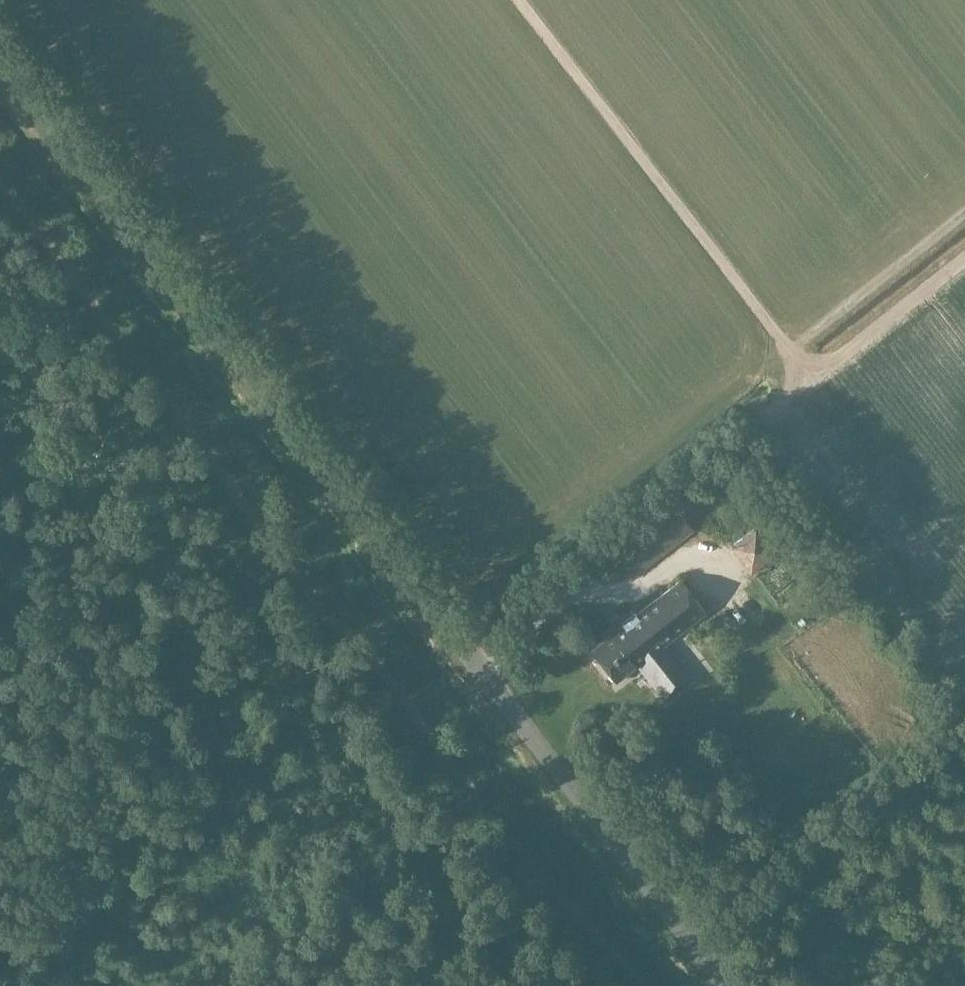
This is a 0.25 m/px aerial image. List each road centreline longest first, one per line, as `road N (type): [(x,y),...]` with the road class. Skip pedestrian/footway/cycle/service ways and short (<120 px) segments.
road 1 (unclassified): [(725,985),(0,55)]

